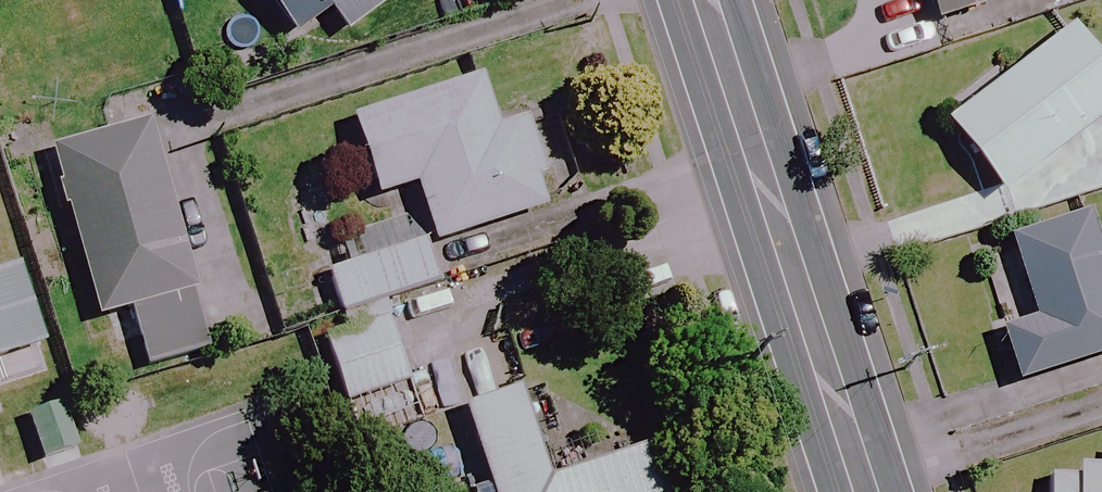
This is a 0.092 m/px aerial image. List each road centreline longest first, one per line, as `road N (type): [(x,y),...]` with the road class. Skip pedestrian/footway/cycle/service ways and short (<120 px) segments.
road 1 (tertiary): [(867,491),(708,0)]

